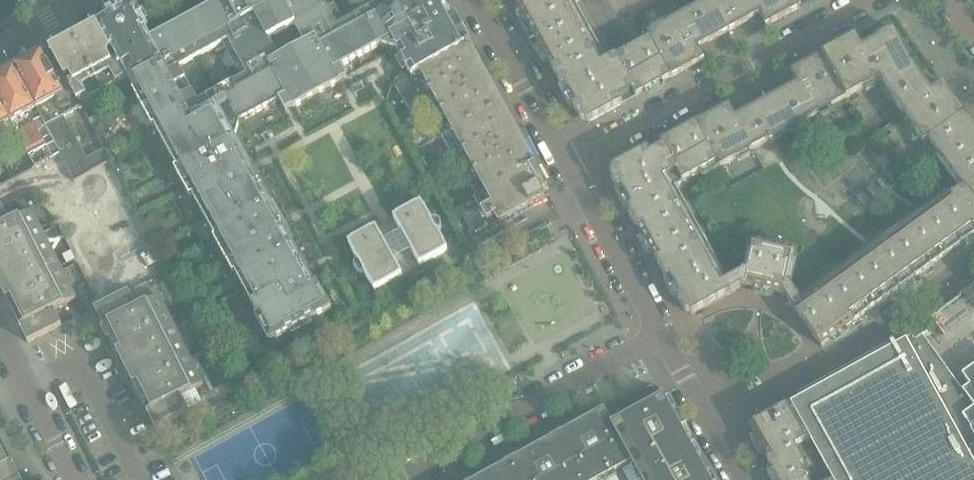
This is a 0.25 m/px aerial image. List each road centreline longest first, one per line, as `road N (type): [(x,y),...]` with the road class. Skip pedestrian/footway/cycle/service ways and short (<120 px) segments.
road 1 (residential): [(872,0),(568,162)]
road 2 (residential): [(381,479),(405,475),(662,335)]
road 3 (residential): [(713,427),(872,344),(973,268)]
road 4 (residential): [(568,162),(662,335)]
road 5 (residential): [(478,0),(568,162)]
road 6 (residential): [(73,479),(0,334)]

